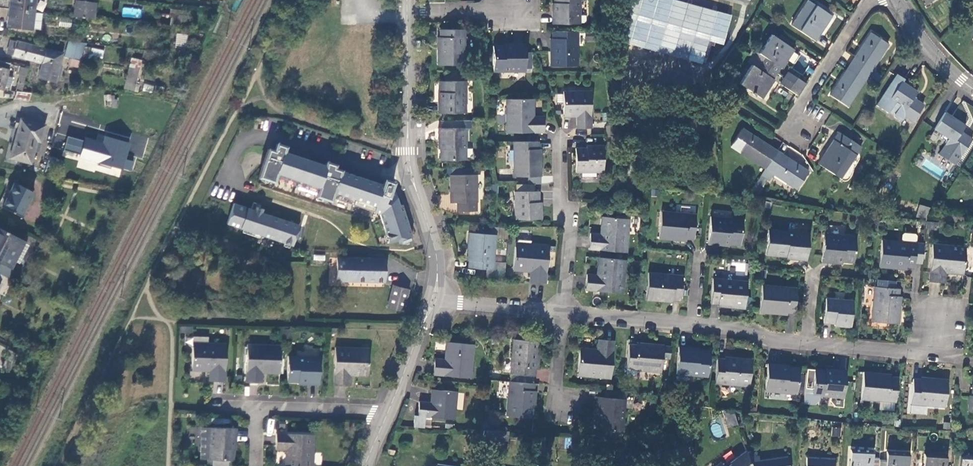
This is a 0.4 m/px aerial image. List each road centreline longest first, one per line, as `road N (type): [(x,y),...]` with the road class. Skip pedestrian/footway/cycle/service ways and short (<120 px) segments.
road 1 (residential): [(407,12),(408,159),(437,259),(433,302)]
road 2 (residential): [(563,315),(559,137)]
road 3 (residential): [(934,305),(934,353),(807,344)]
road 4 (residential): [(799,132),(798,115),(871,0)]
road 5 (residential): [(388,414),(255,407)]
road 6 (residential): [(563,315),(433,302)]
road 7 (residential): [(691,324),(563,315)]
road 8 (residential): [(433,302),(388,414)]

